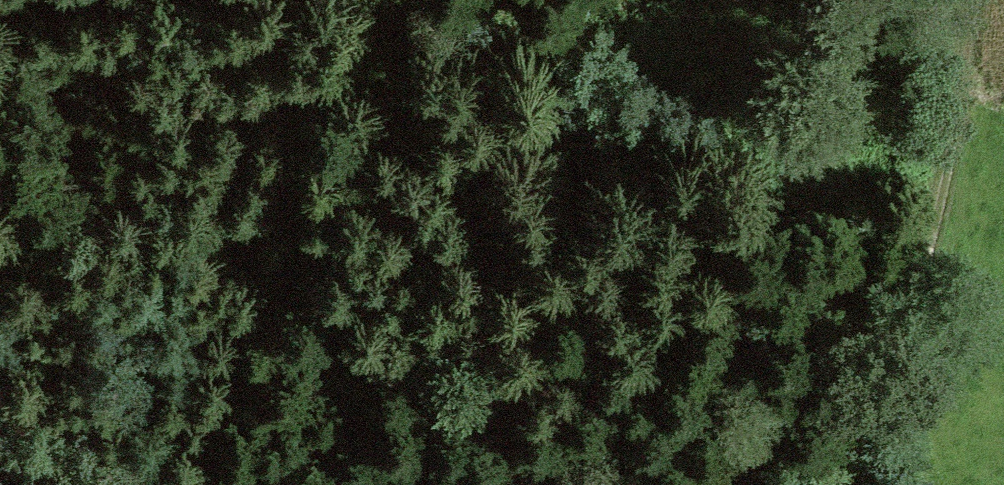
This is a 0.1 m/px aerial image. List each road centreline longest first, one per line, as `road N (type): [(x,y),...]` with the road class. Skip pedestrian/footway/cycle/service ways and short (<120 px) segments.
road 1 (track): [(408,0),(562,32),(862,147),(950,169)]
road 2 (track): [(820,484),(835,472),(932,289),(966,0)]

